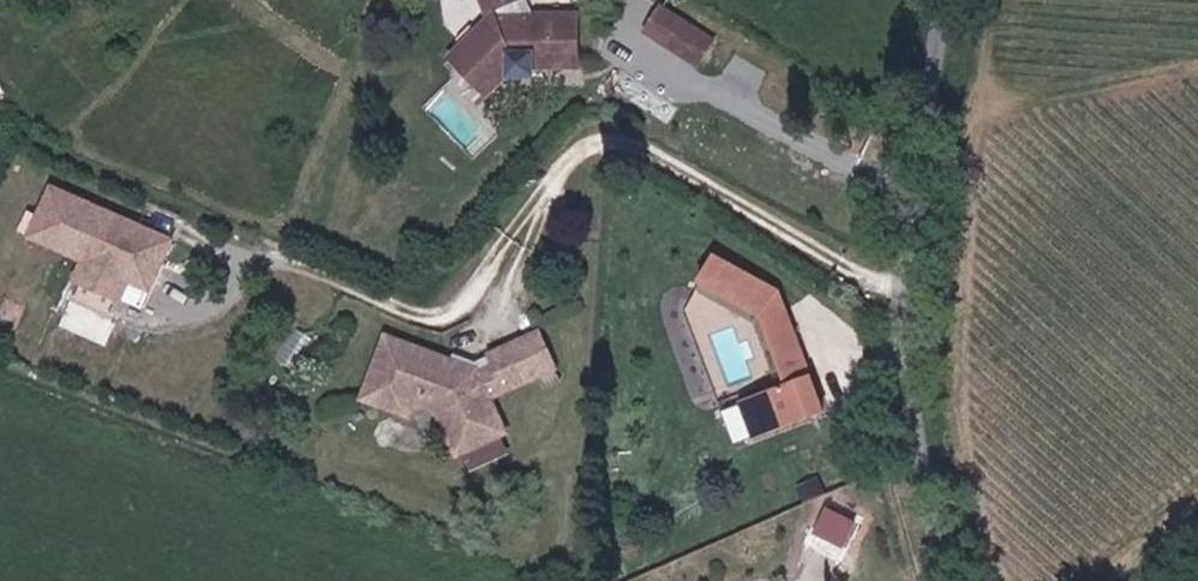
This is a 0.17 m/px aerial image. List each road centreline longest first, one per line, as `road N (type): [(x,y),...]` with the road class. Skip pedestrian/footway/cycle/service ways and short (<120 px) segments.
road 1 (unclassified): [(940,0),(925,121),(913,378),(919,447),(954,580)]

